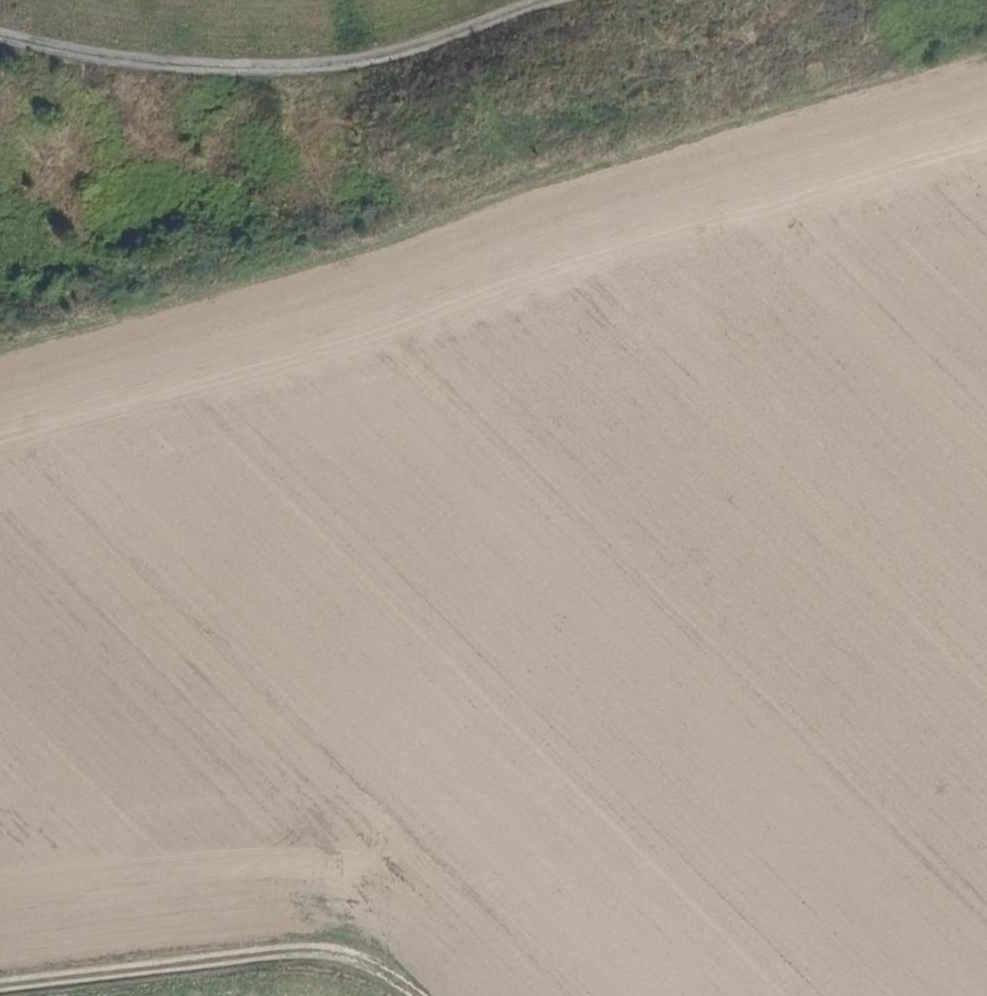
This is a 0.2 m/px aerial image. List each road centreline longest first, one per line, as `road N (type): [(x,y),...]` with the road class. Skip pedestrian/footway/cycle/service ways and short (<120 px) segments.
road 1 (track): [(0,37),(47,52),(189,69),(357,62),(466,33),(544,0)]
road 2 (track): [(0,983),(323,947),(392,970),(423,995)]

